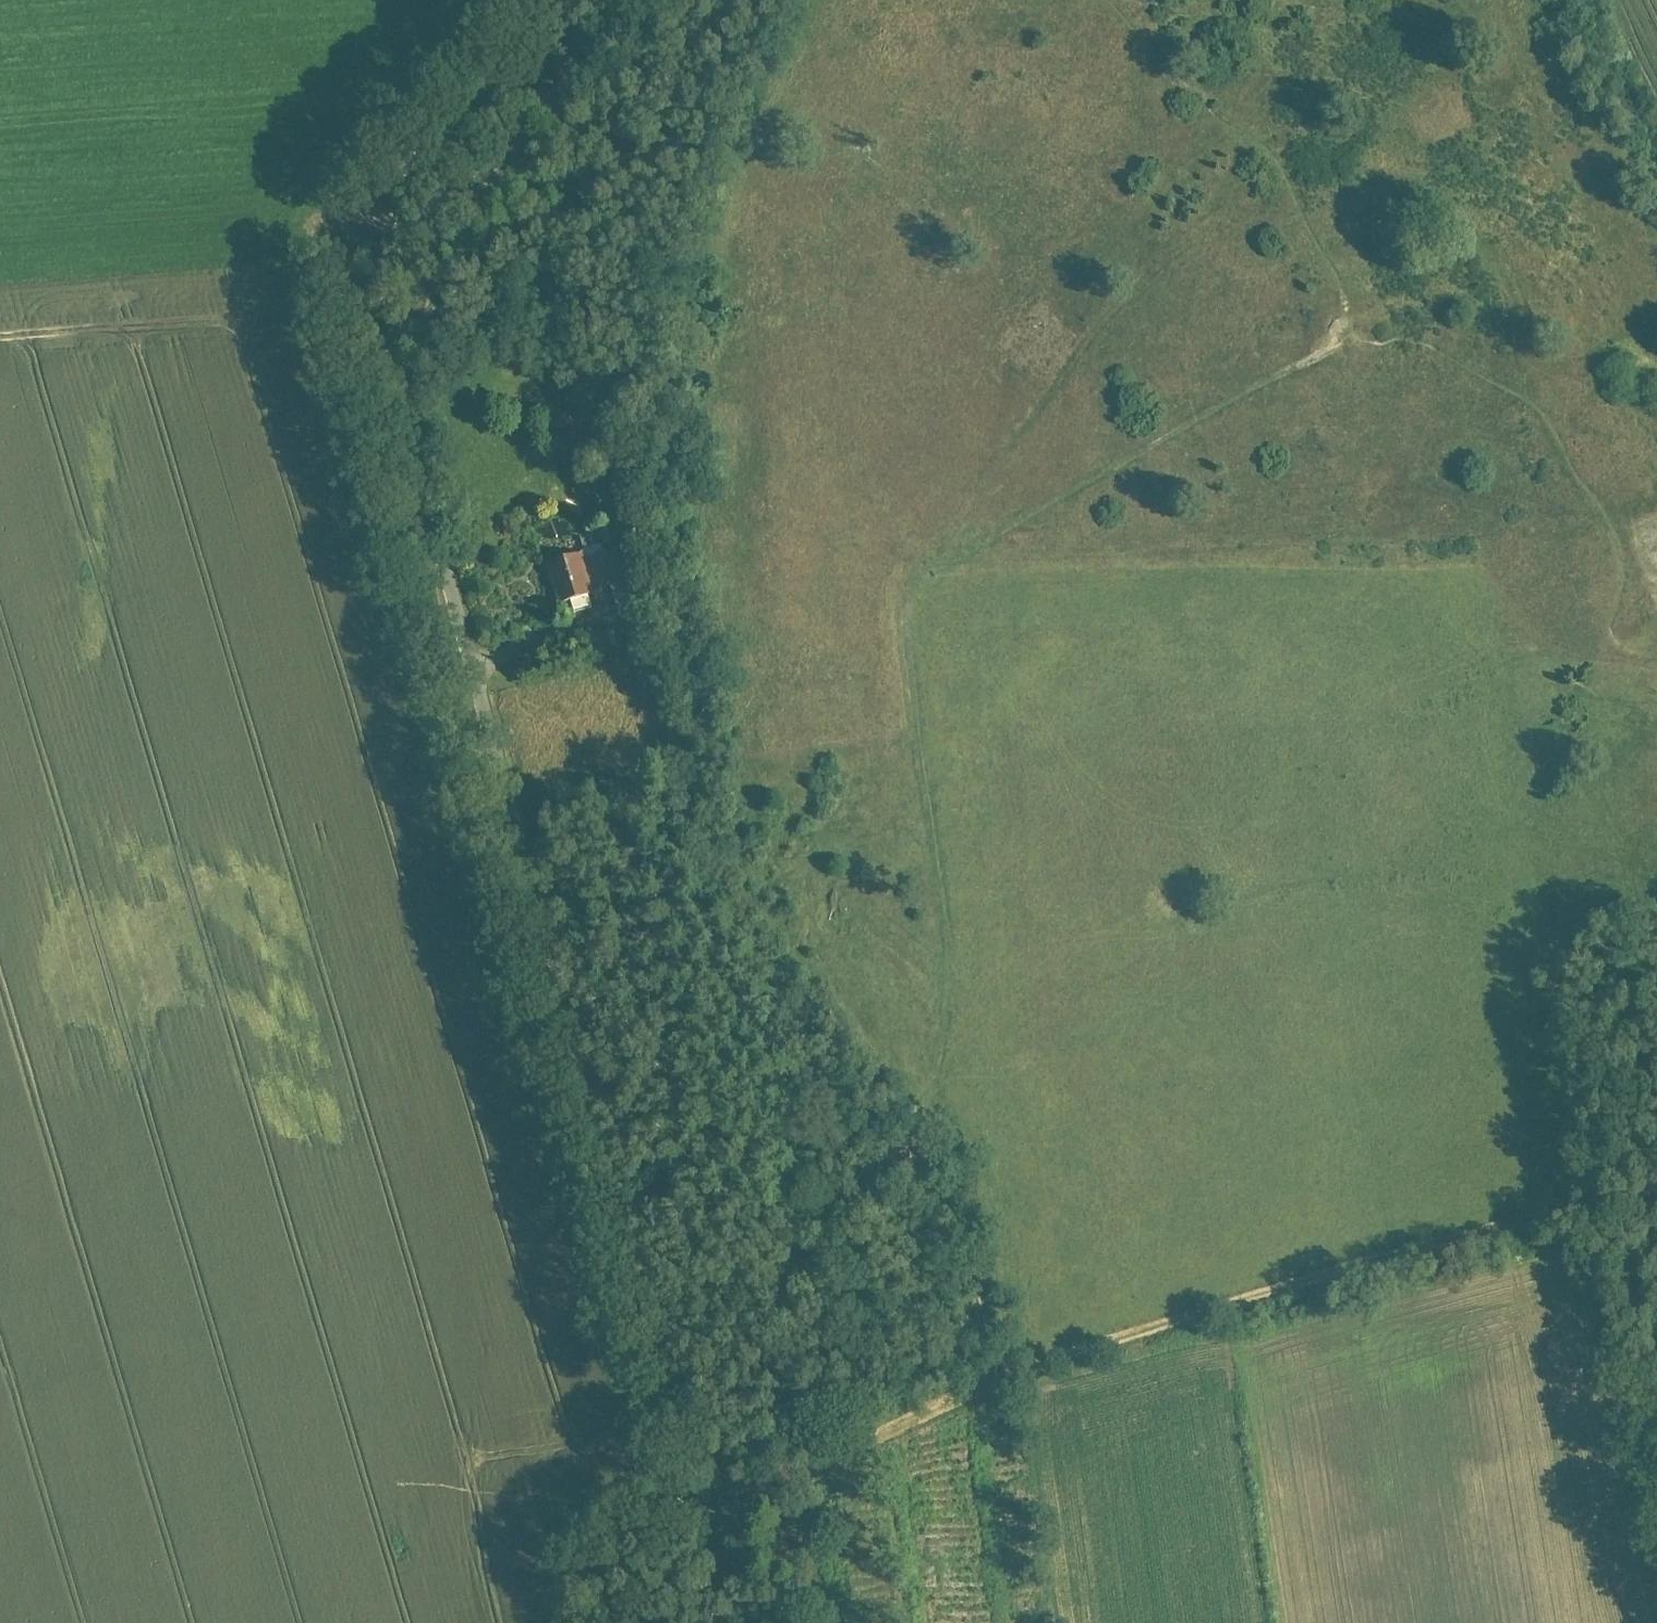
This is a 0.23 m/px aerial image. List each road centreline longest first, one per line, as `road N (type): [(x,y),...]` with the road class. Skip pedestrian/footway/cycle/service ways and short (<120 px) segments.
road 1 (unclassified): [(645,0),(507,144),(457,219),(408,351),(405,416),(696,1434),(725,1622)]
road 2 (track): [(912,1139),(941,1083),(948,920),(903,597)]
road 3 (track): [(696,1434),(810,1237),(912,1139)]
road 4 (track): [(1002,1384),(912,1139)]

